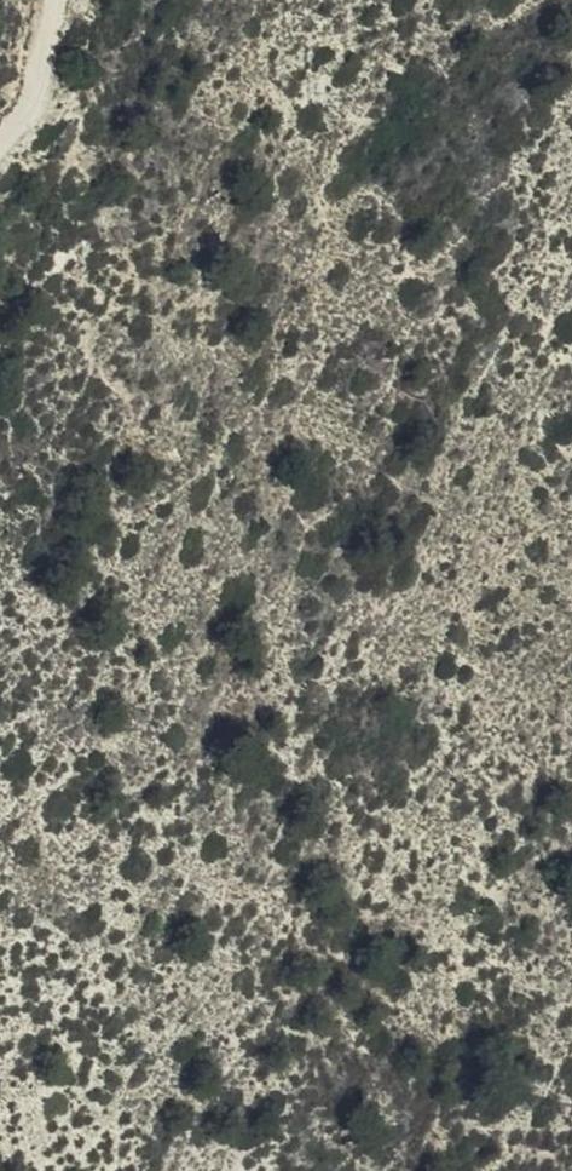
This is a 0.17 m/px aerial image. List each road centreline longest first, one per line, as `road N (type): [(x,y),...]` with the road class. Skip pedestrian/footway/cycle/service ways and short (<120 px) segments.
road 1 (track): [(57,0),(28,102),(0,136)]

